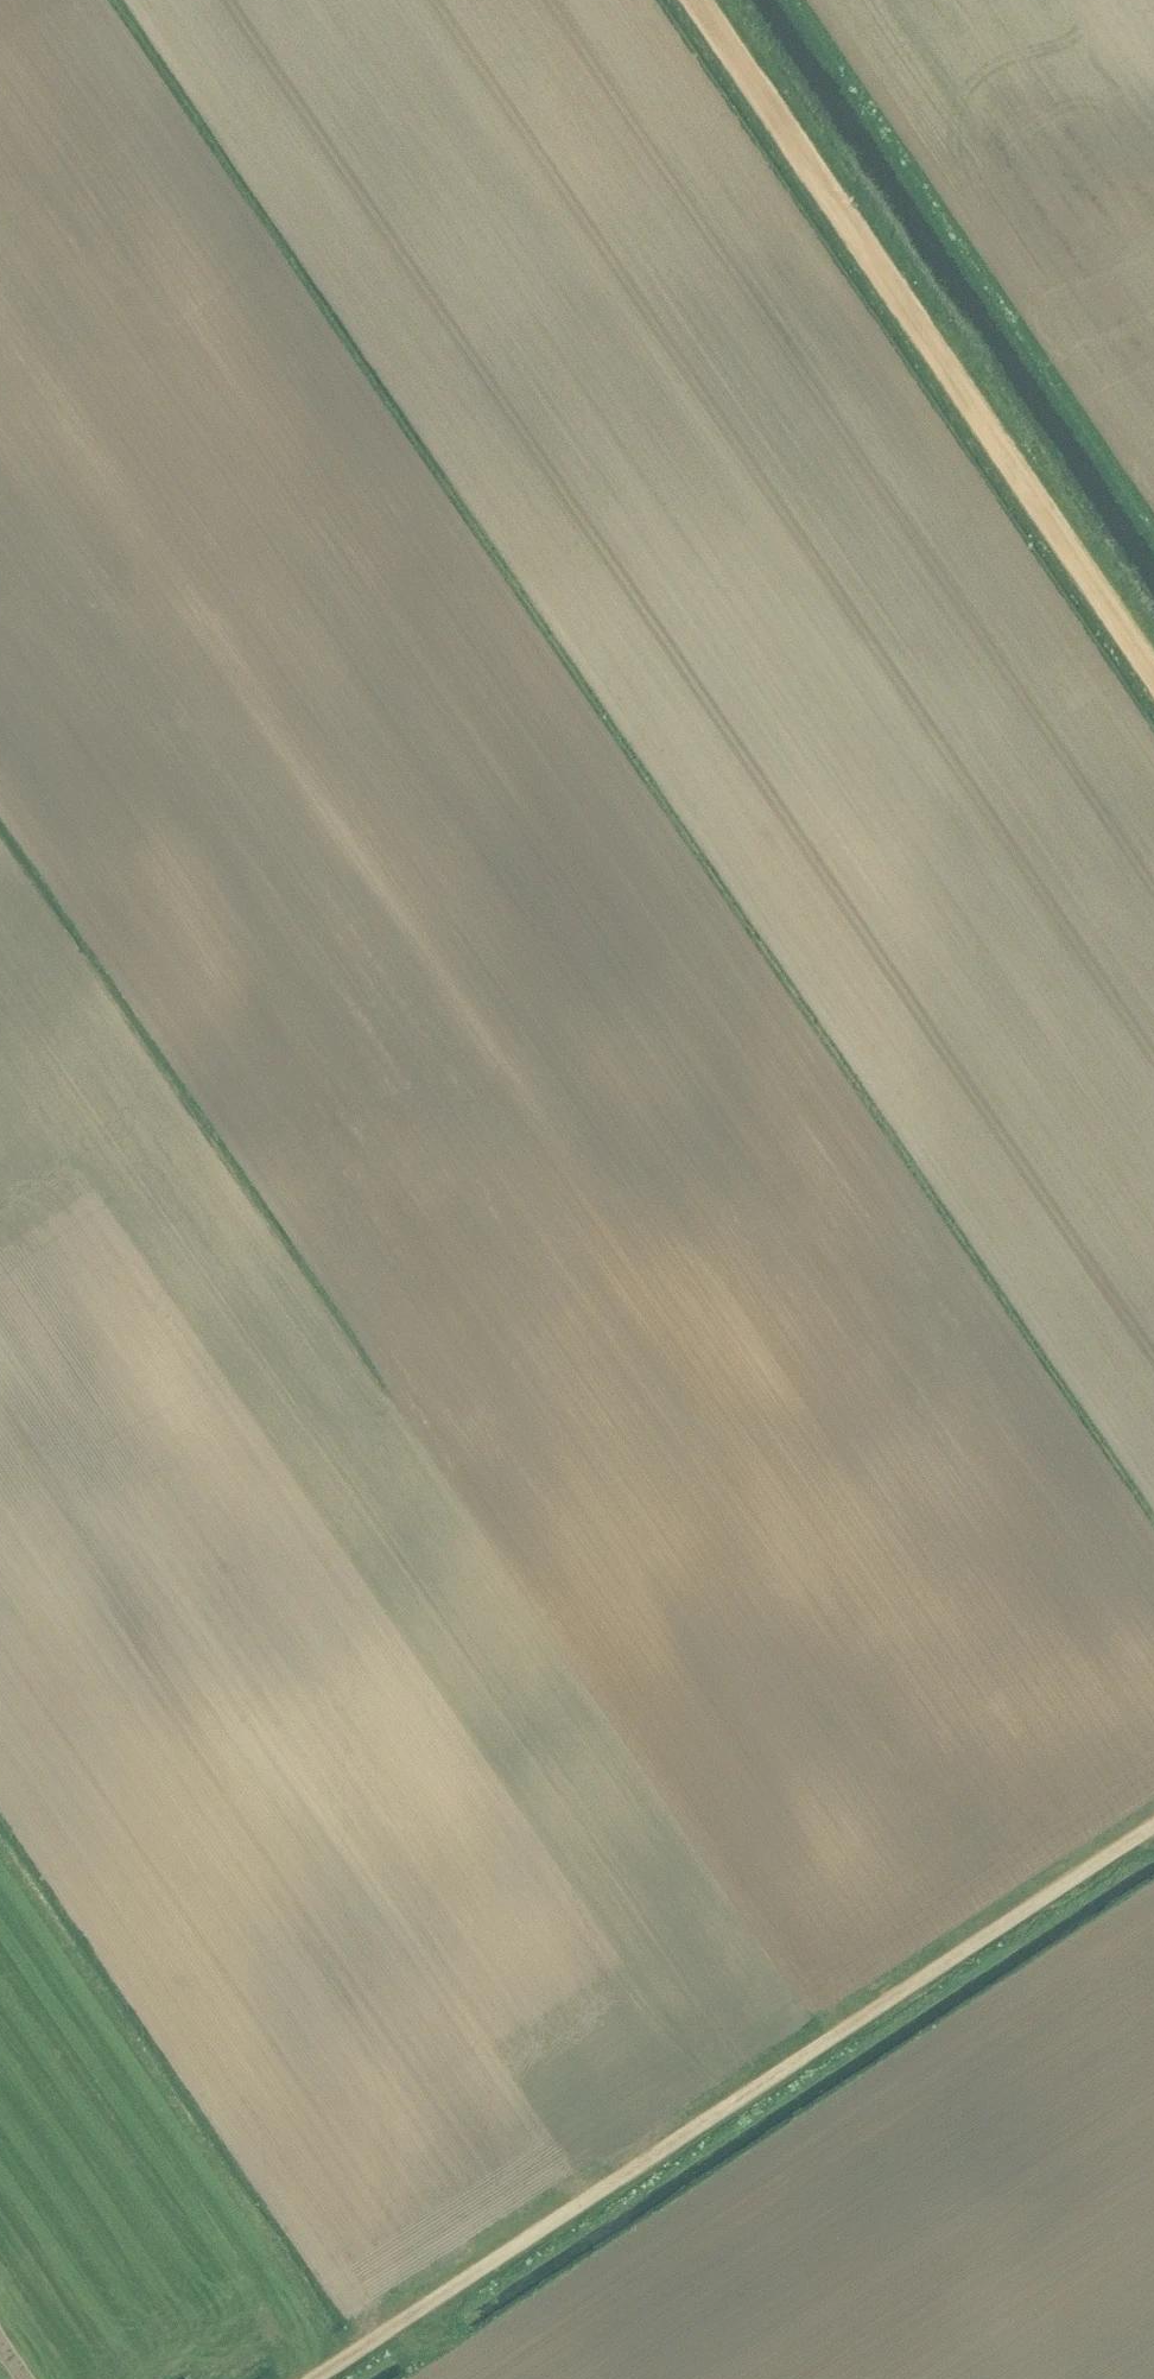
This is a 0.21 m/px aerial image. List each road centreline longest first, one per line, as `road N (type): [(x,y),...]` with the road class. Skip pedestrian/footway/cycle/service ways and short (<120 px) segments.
road 1 (unclassified): [(313,2378),(1153,1824)]
road 2 (track): [(693,0),(1153,685)]

